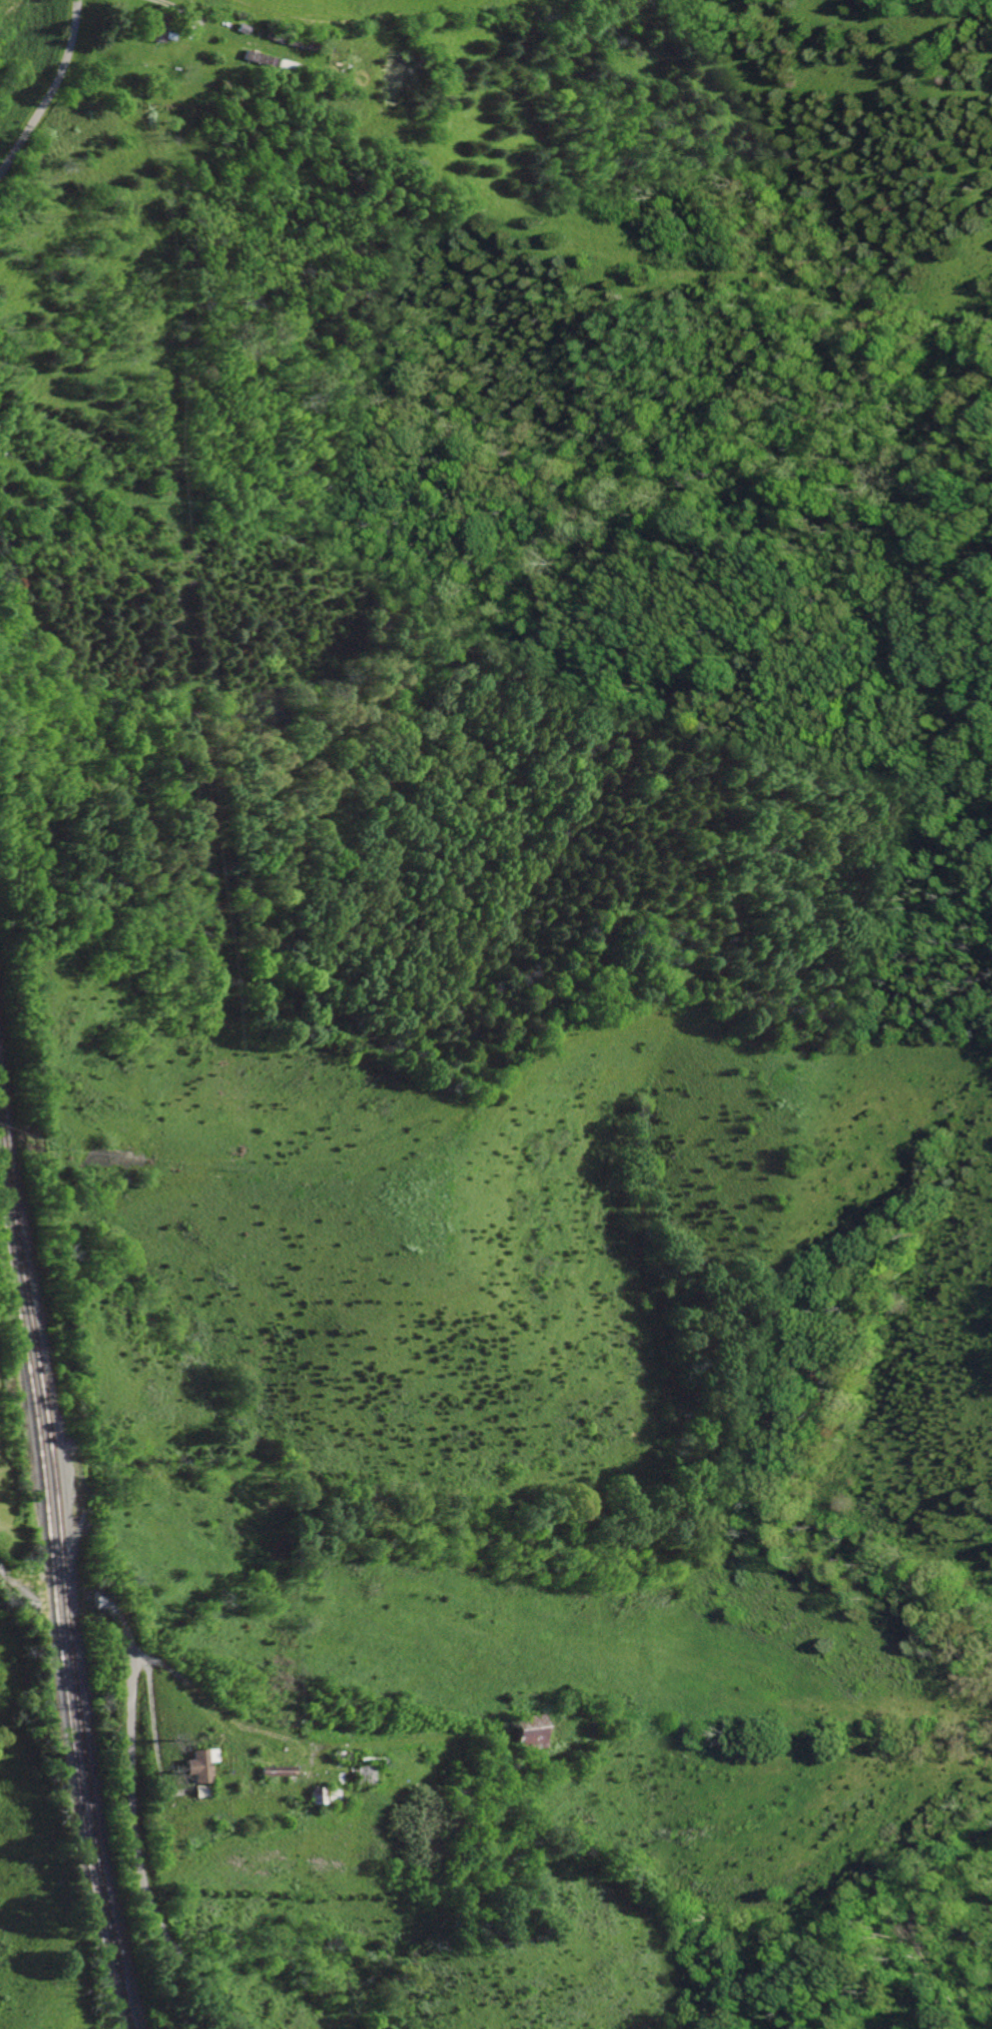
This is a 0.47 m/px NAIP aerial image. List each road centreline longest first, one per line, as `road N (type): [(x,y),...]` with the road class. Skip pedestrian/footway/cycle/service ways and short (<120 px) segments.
road 1 (residential): [(238,2028),(177,1958),(150,1905),(136,1847),(131,1698),(117,1626)]
road 2 (residential): [(0,168),(60,69),(75,0)]

